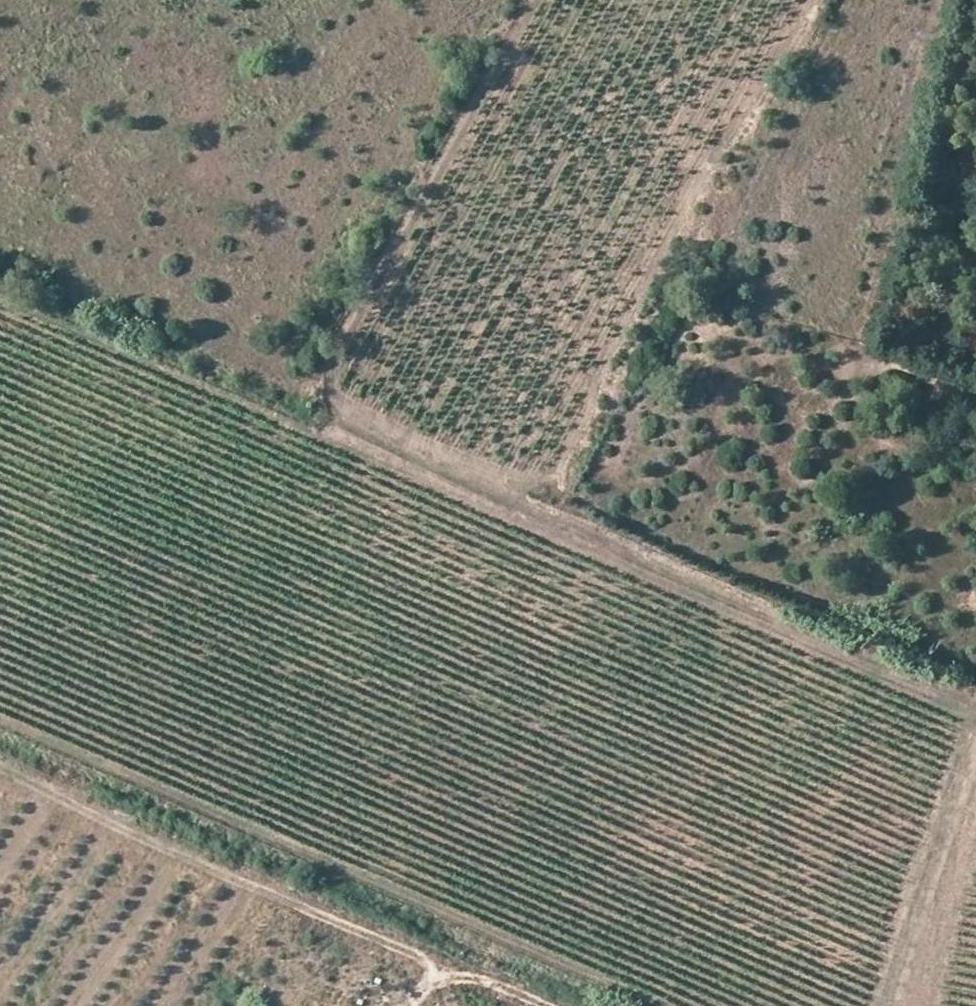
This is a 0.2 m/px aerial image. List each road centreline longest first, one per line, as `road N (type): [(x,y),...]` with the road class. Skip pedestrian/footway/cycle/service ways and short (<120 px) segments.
road 1 (track): [(0,767),(536,1005)]
road 2 (track): [(884,1005),(975,710)]

